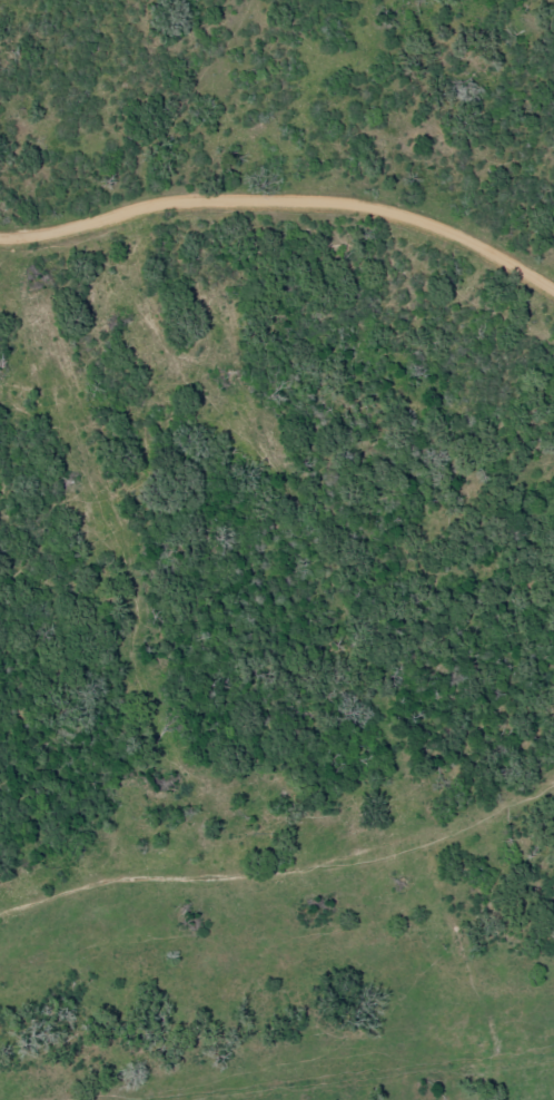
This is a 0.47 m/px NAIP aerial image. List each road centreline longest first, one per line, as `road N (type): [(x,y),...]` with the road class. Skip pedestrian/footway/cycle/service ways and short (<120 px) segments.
road 1 (residential): [(553,299),(347,185),(0,224)]
road 2 (residential): [(0,893),(319,832),(536,773),(553,759)]
road 3 (residential): [(130,206),(140,153),(238,0)]

